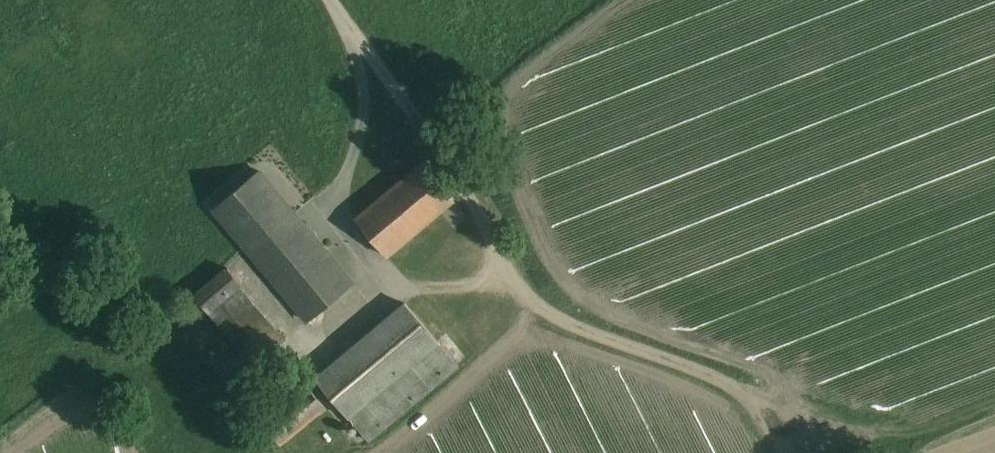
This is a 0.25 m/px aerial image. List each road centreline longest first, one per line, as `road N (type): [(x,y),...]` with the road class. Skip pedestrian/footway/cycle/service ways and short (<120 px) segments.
road 1 (track): [(787,452),(760,399),(553,313),(504,270),(411,104),(353,47)]
road 2 (track): [(760,399),(862,426),(922,428),(994,405)]

